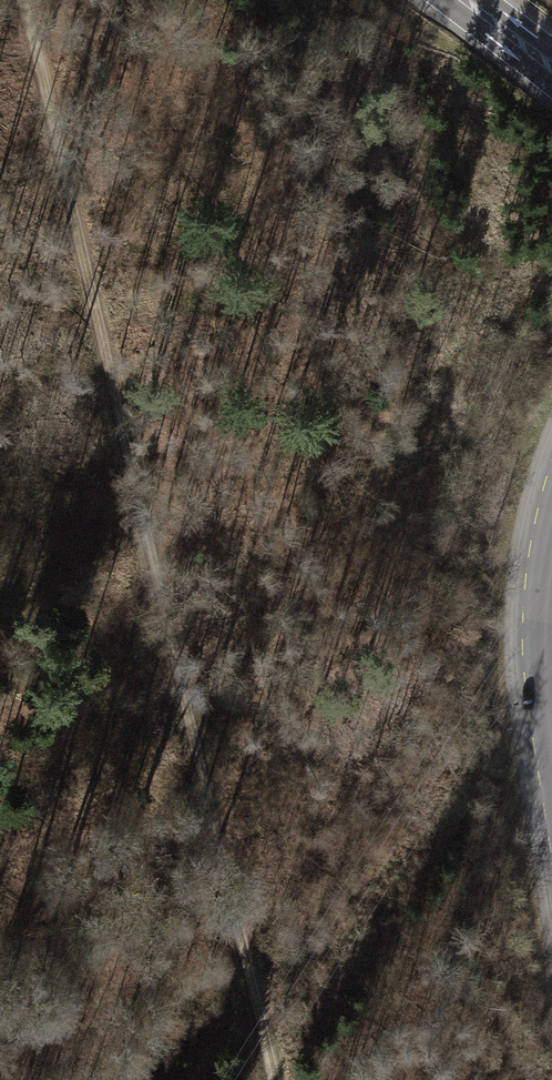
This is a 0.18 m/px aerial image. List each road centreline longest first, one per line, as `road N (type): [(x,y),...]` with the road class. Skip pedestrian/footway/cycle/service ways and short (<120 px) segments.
road 1 (track): [(273,1079),(21,0)]
road 2 (tertiary): [(551,529),(536,647),(551,789)]
road 3 (trunk): [(438,0),(551,90)]

